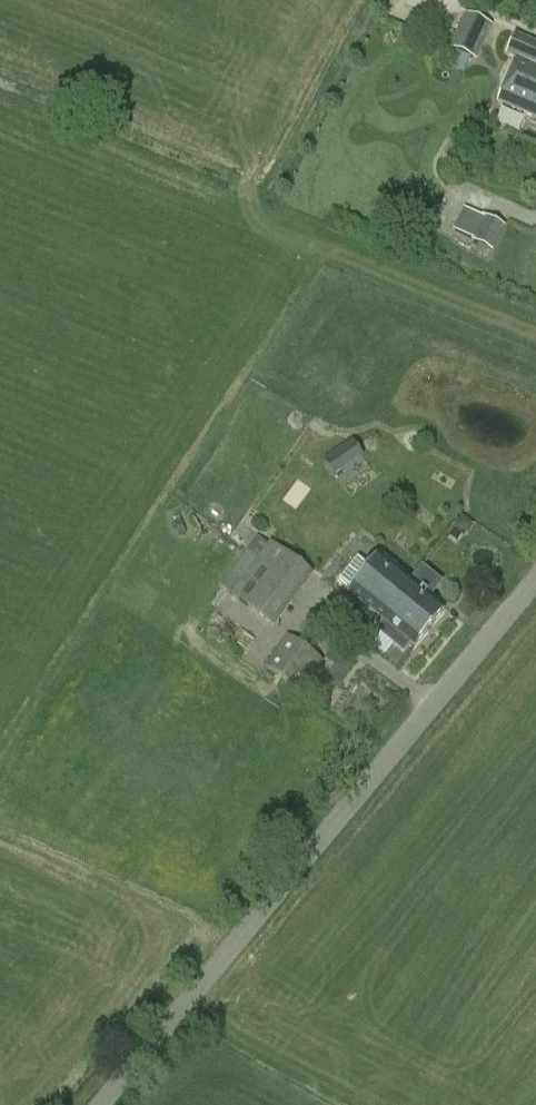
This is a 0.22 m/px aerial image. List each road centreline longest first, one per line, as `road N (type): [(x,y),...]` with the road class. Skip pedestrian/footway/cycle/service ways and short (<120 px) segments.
road 1 (unclassified): [(101,1104),(535,580)]

